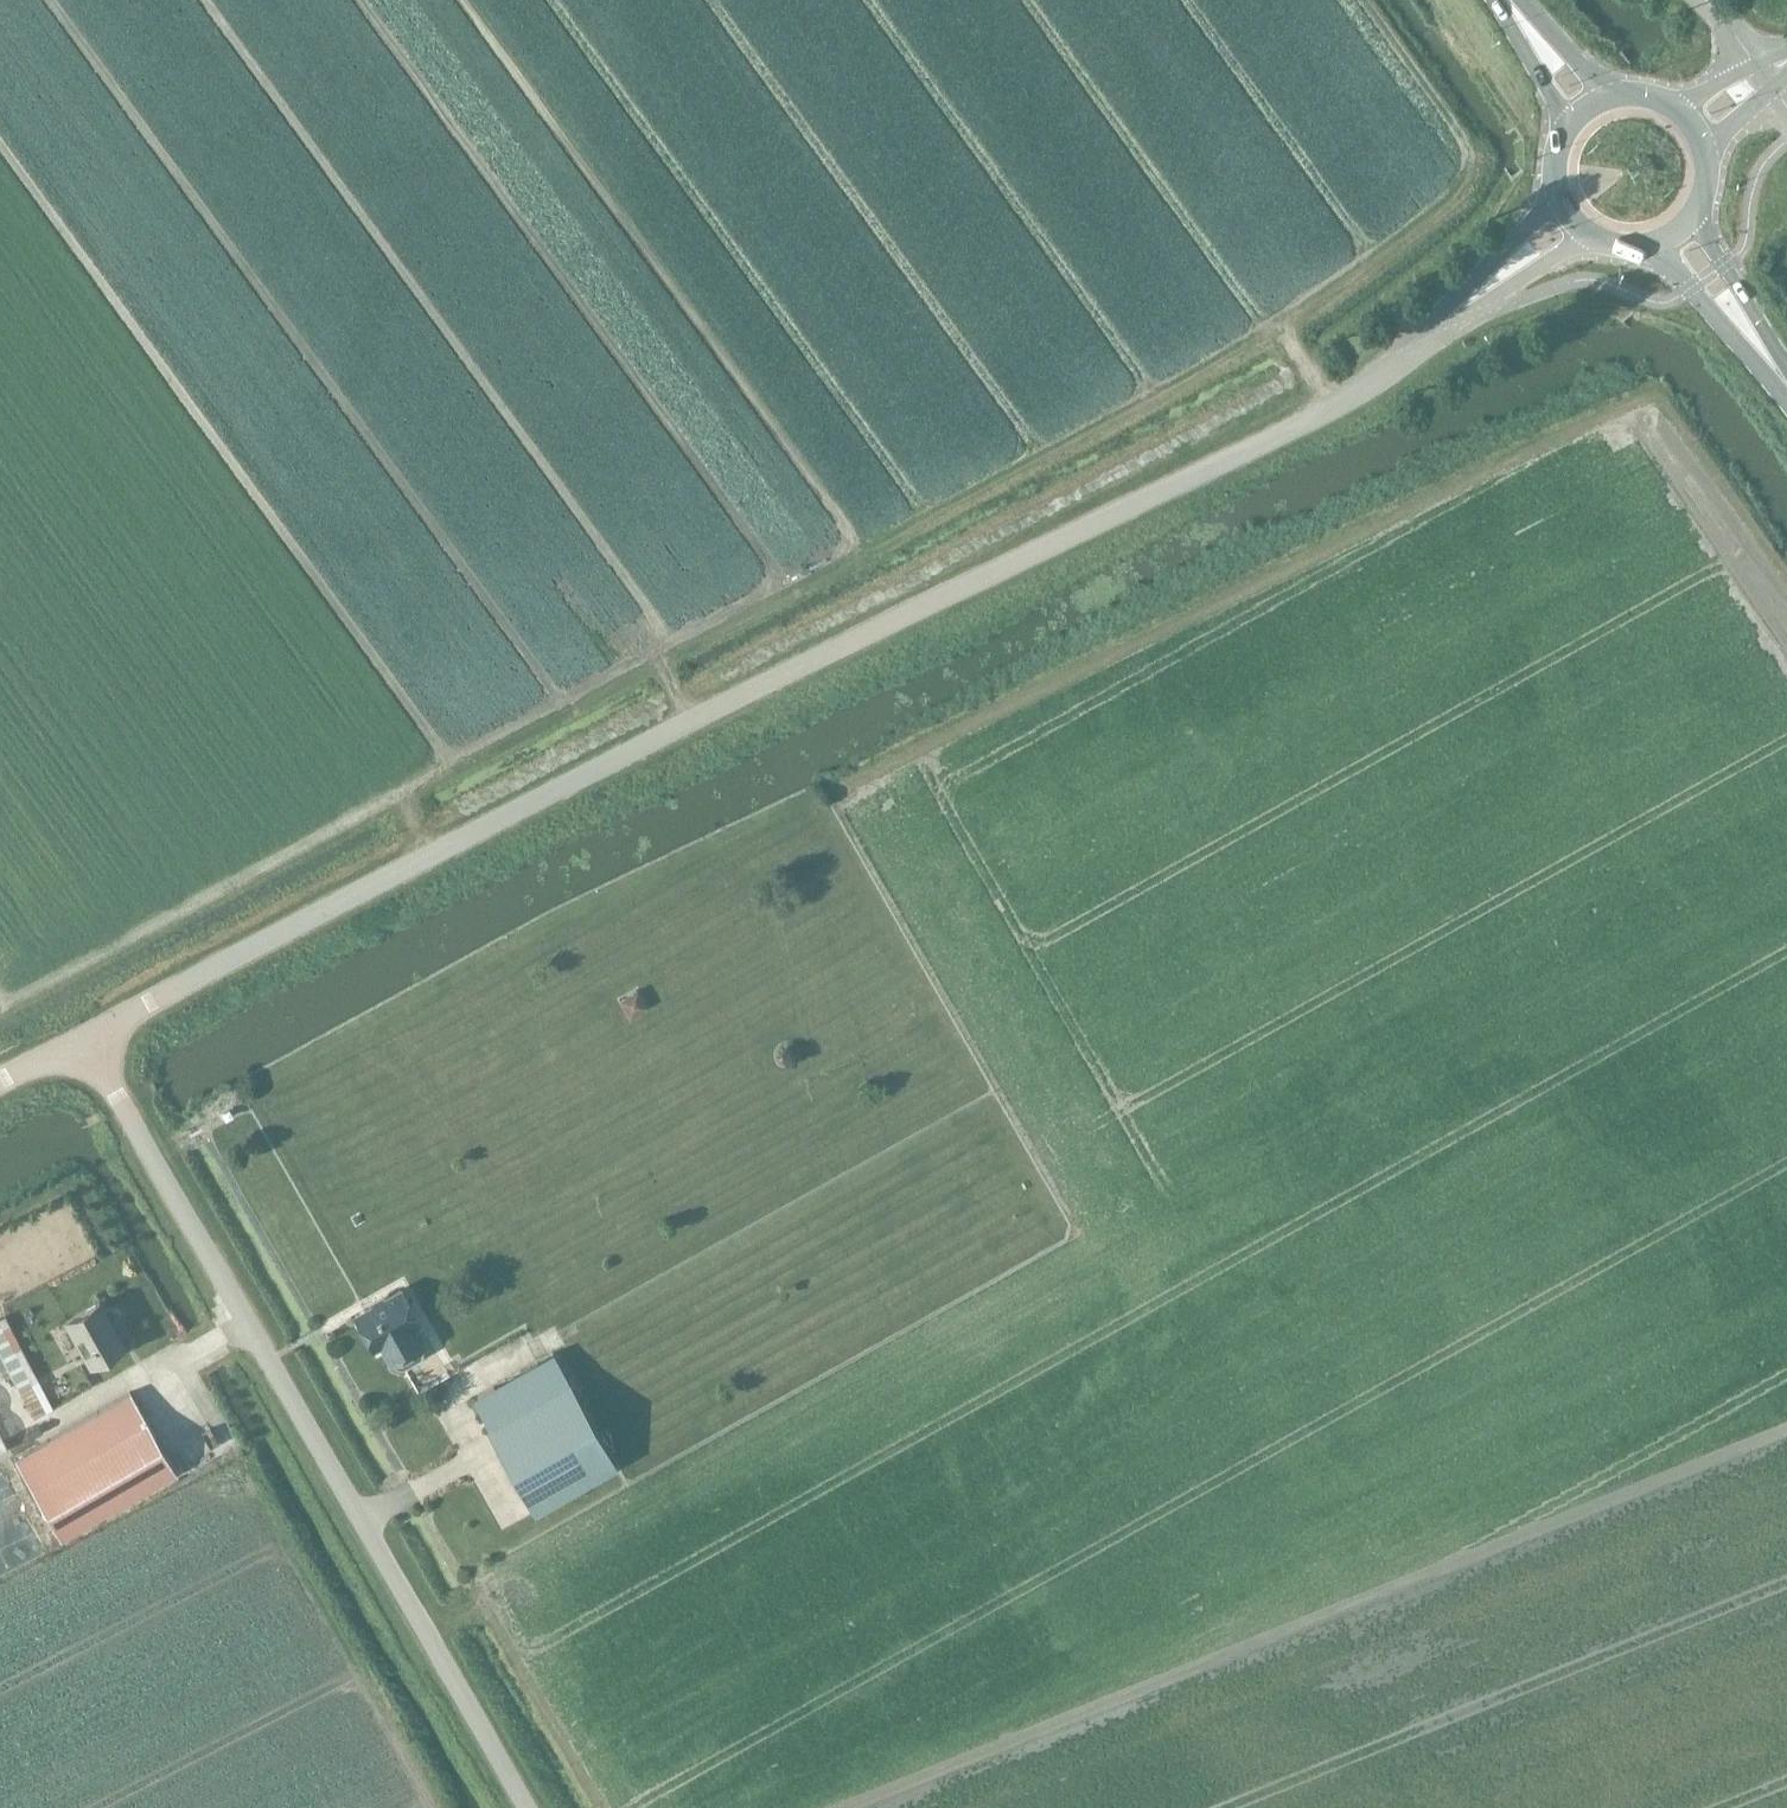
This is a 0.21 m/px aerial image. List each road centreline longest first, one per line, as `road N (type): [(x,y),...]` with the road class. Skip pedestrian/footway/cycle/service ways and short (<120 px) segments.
road 1 (unclassified): [(84,1037),(1352,395),(1570,217)]
road 2 (unclassified): [(523,1807),(84,1037)]
road 3 (primary): [(1786,386),(1675,233)]
road 4 (primary): [(1587,110),(1507,0)]
road 5 (primary): [(1675,233),(1703,194),(1706,170),(1690,125)]
road 6 (primary): [(1587,110),(1558,148),(1559,196),(1570,217)]

